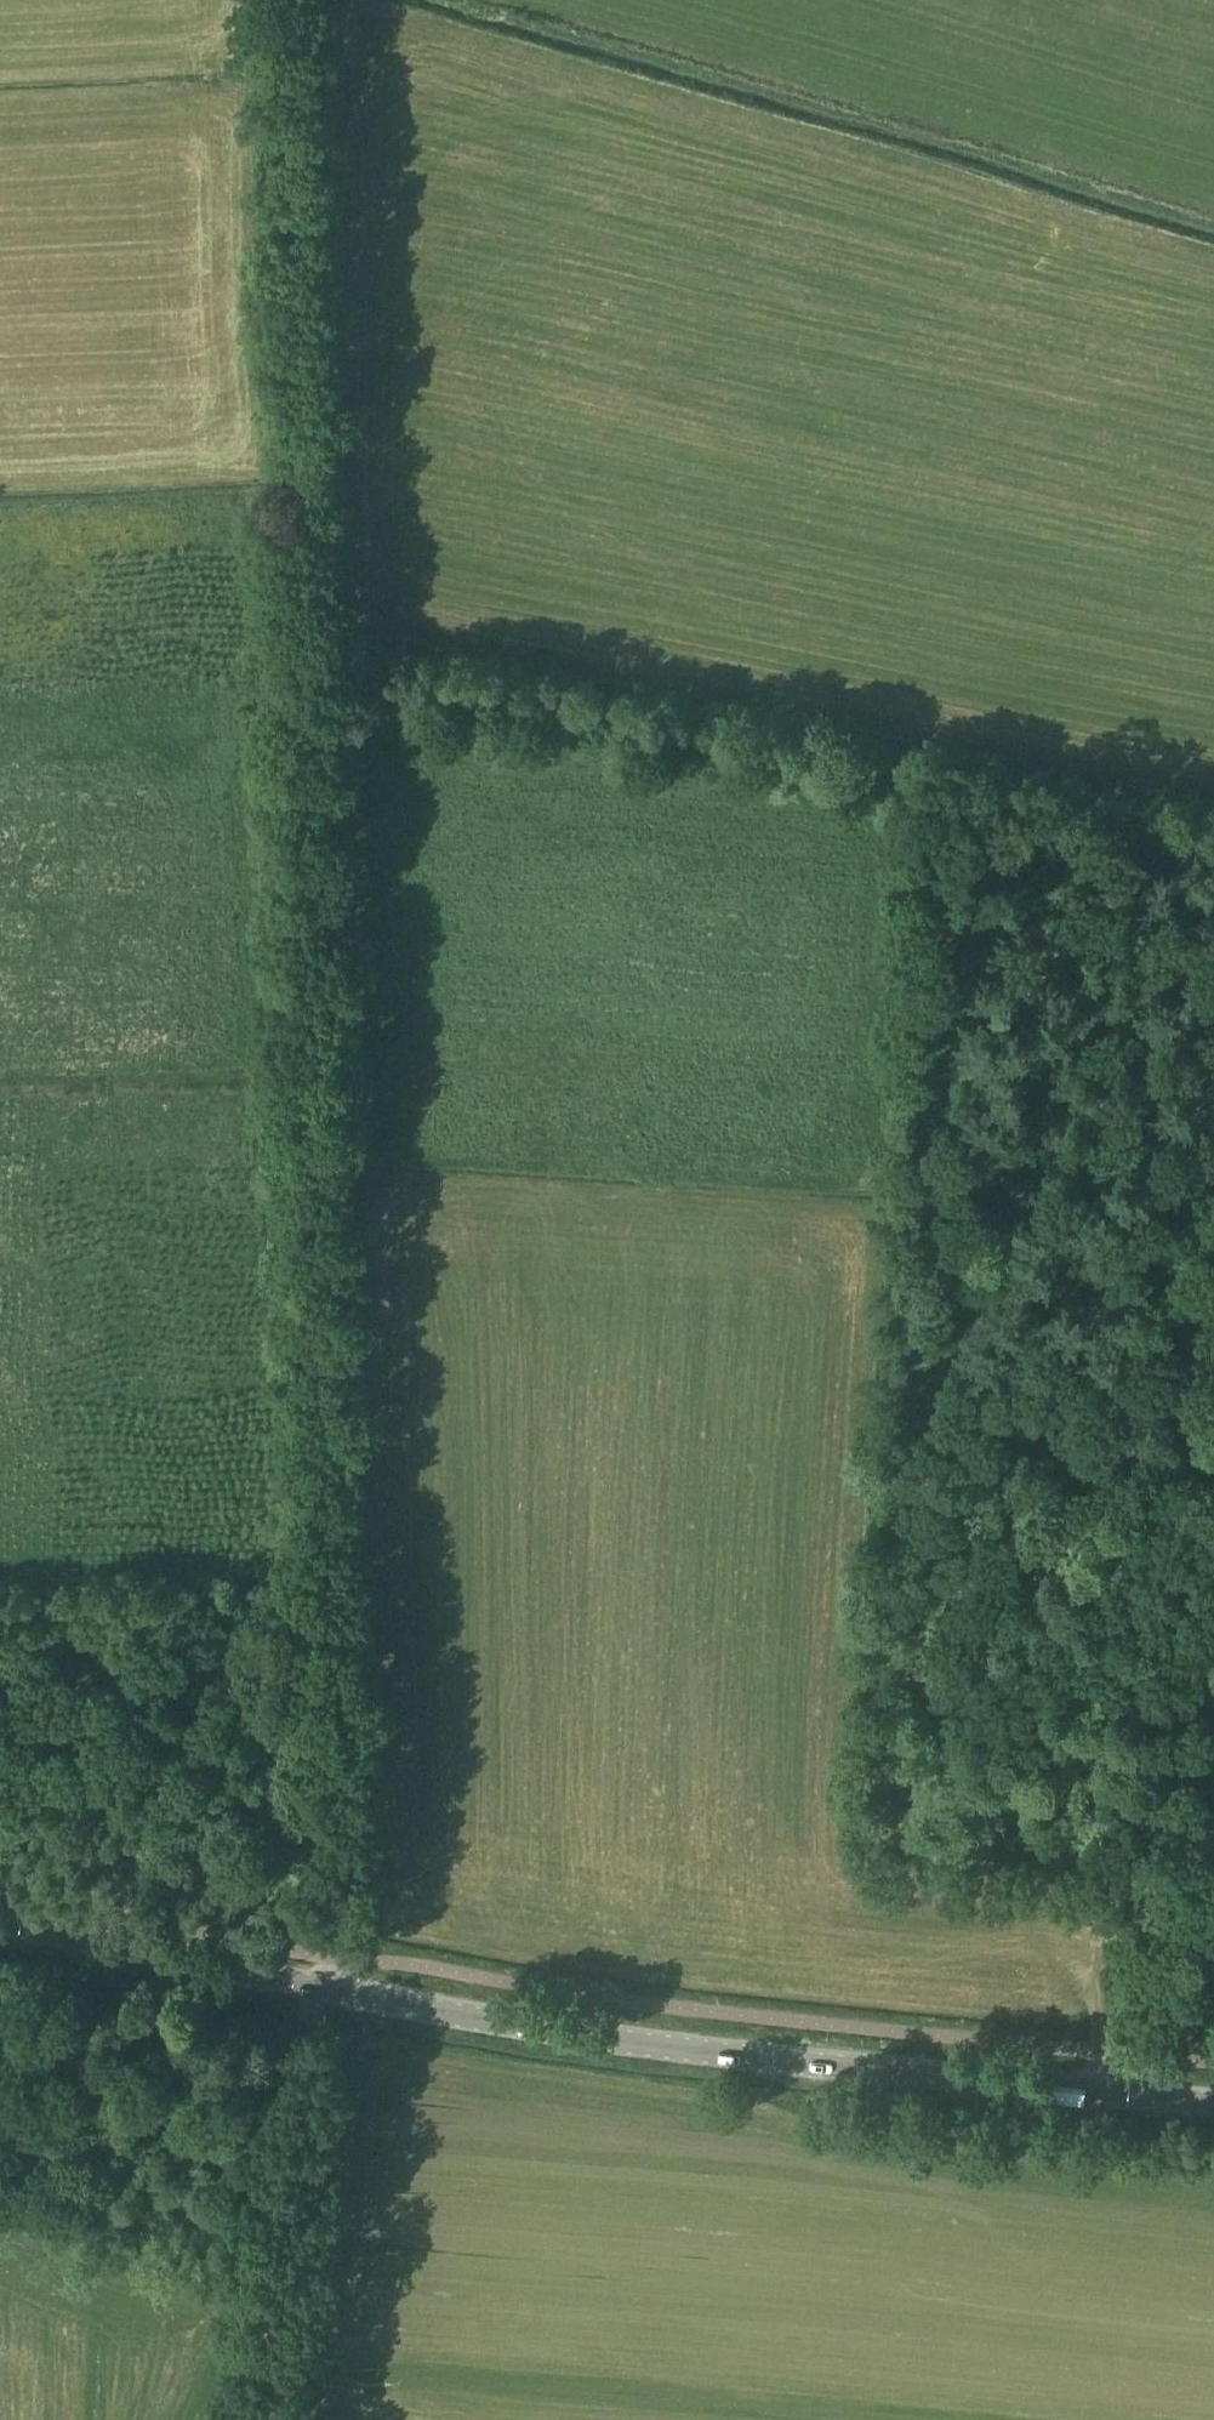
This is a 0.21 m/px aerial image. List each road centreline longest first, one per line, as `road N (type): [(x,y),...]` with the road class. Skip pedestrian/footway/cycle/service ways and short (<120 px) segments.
road 1 (tertiary): [(0,1923),(599,2040),(1213,2103)]

